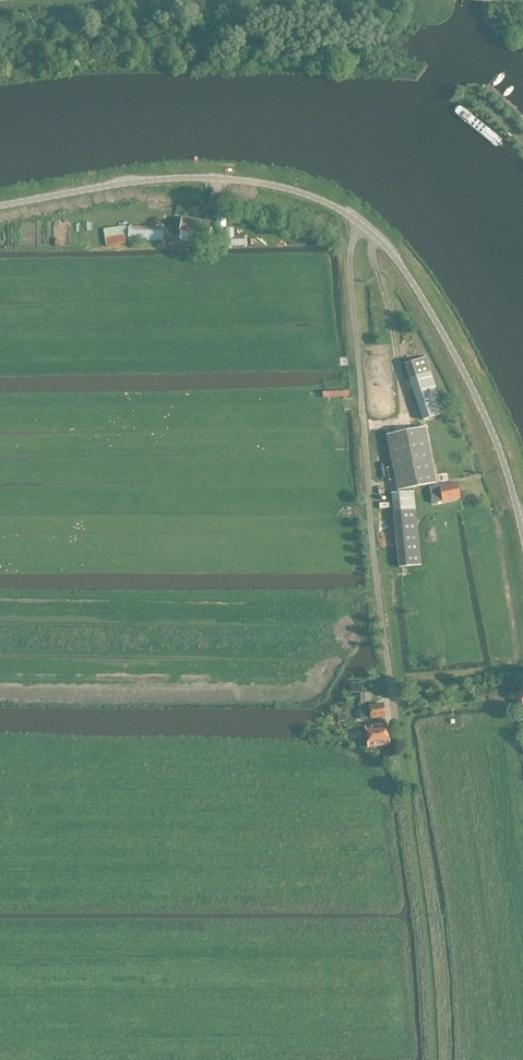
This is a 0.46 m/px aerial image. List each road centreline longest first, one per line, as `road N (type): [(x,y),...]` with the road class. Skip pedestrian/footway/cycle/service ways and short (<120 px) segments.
road 1 (tertiary): [(522,533),(499,449),(427,301),(376,236),(334,205),(272,184),(203,177),(0,206)]
road 2 (track): [(408,804),(432,1059)]

